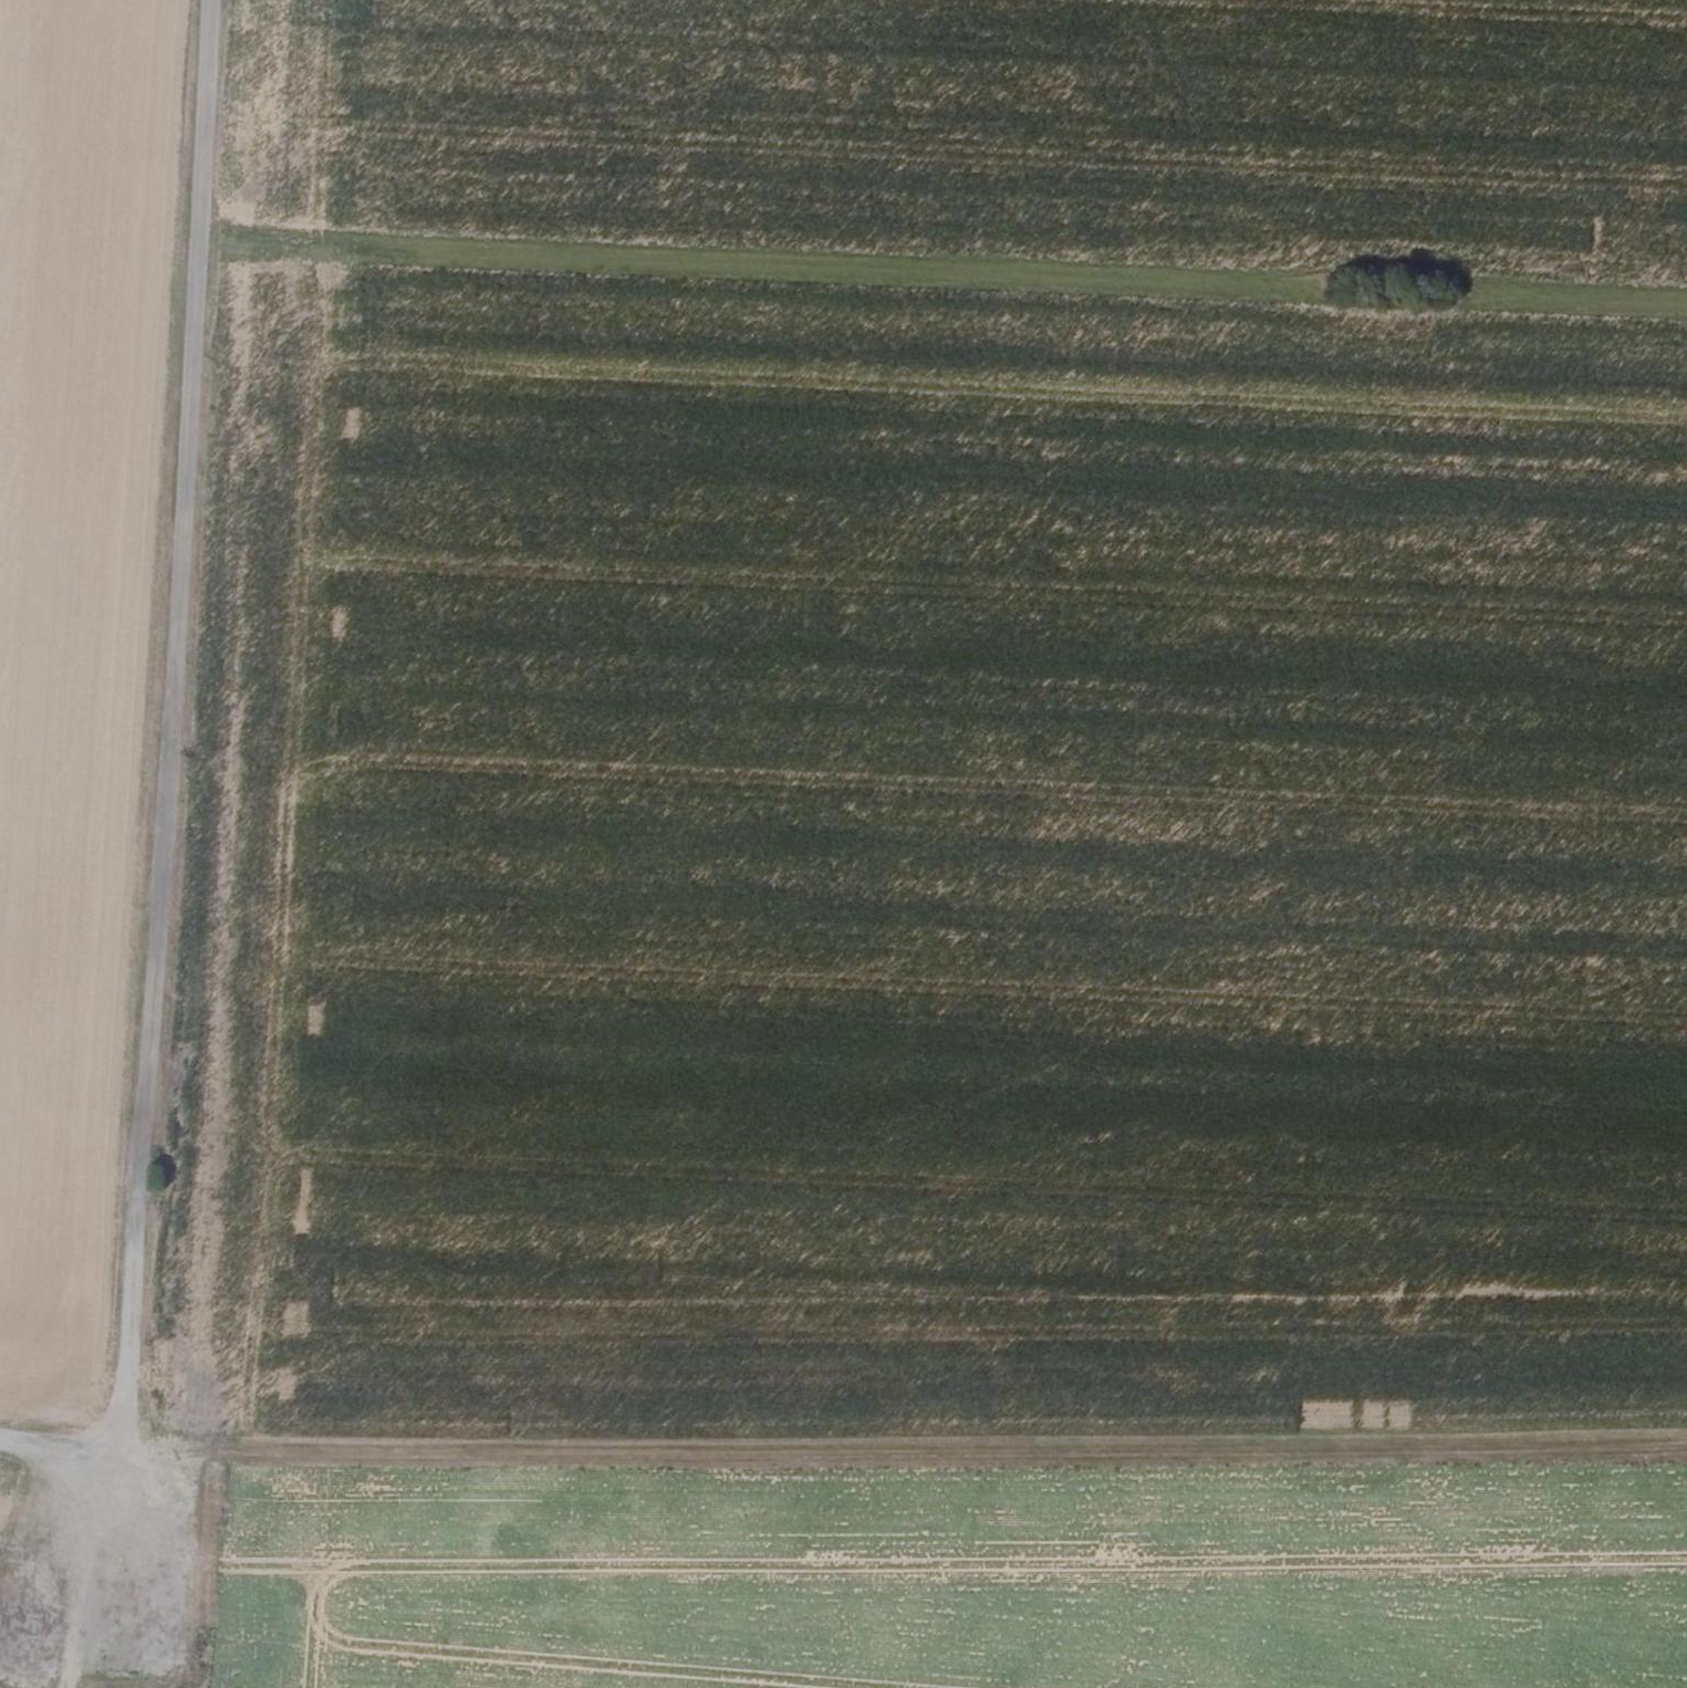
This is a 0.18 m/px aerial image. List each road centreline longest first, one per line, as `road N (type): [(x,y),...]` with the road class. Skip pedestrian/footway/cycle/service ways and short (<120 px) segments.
road 1 (track): [(0,1435),(124,1450),(212,0)]
road 2 (track): [(67,1687),(124,1450)]

